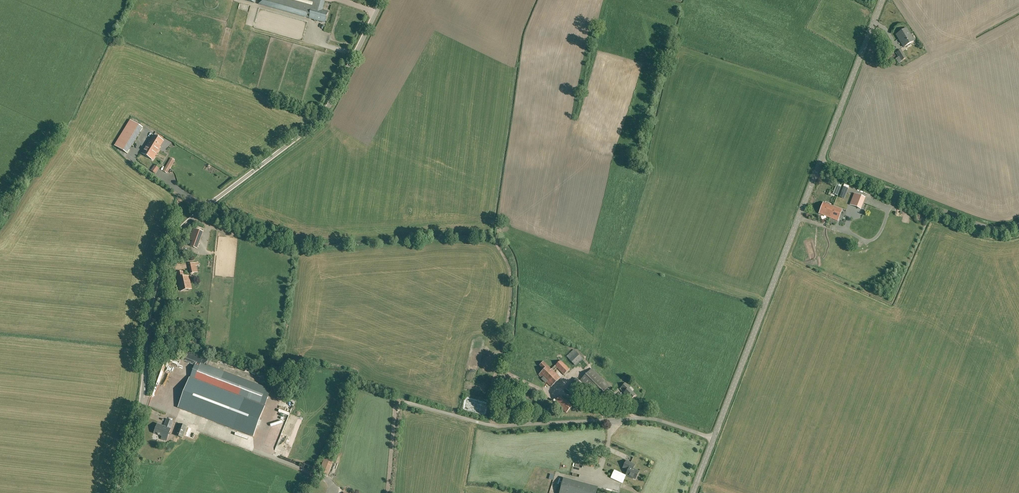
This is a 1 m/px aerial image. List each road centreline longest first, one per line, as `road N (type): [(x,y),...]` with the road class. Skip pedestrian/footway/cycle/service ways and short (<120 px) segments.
road 1 (unclassified): [(118,492),(140,401),(147,317),(171,245),(192,219),(320,118),(382,0)]
road 2 (unclassified): [(713,438),(648,418),(501,426),(407,402),(396,409)]
road 3 (tertiary): [(713,438),(820,162)]
road 4 (unclassified): [(1018,225),(980,225),(820,162)]
road 5 (tertiary): [(820,162),(883,0)]

